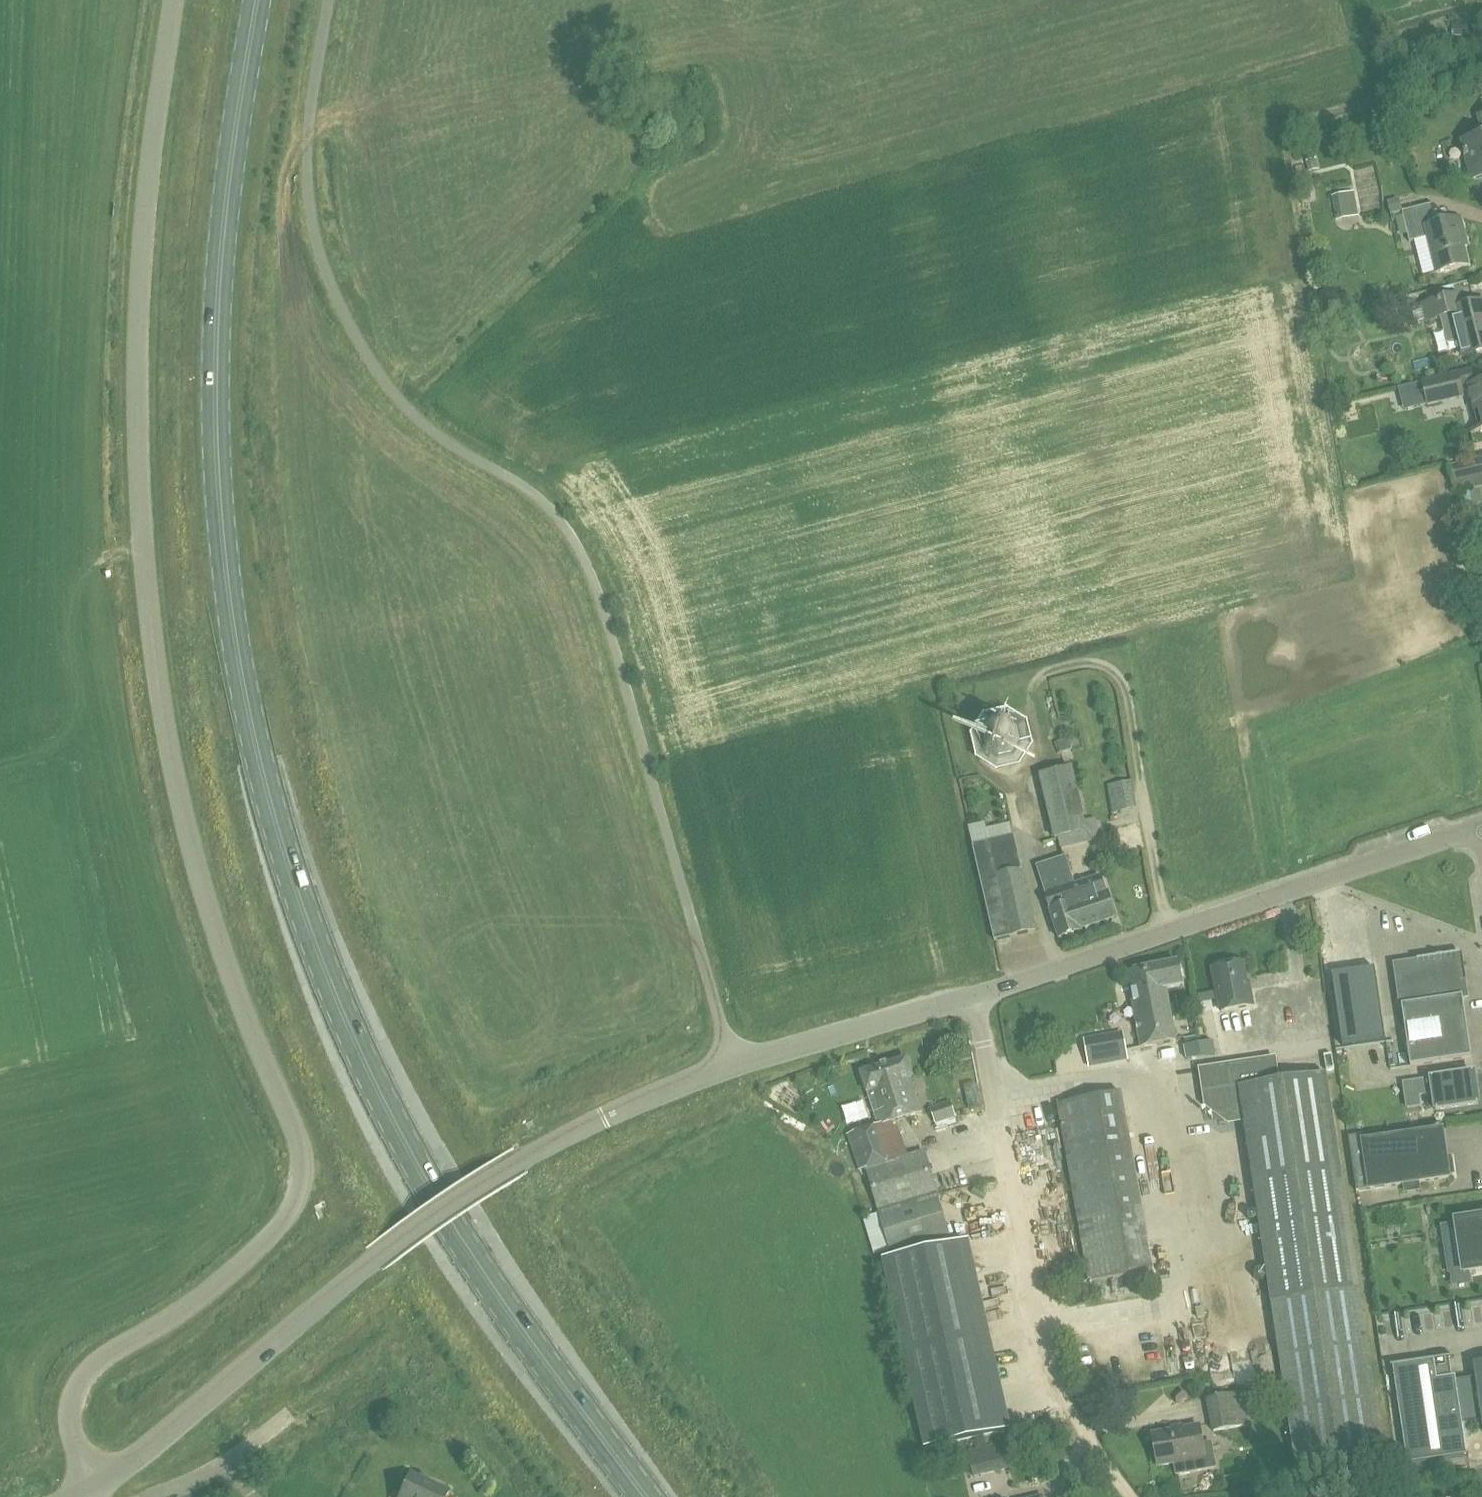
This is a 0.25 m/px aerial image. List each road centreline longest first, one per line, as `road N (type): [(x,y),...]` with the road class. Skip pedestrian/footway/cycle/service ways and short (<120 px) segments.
road 1 (unclassified): [(88,1491),(71,1417),(86,1369),(238,1266),(270,1236),(301,1186),(297,1136),(199,875),(173,763),(147,585),(135,342),(143,194),(172,0)]
road 2 (primary): [(646,1496),(468,1249),(418,1166),(315,946),(273,814),(230,605),(217,418),(225,193),(258,0)]
road 3 (unclassified): [(721,1024),(591,572),(538,495),(420,421),(362,346),(328,280),(307,181),(330,0)]
road 4 (unclassified): [(88,1491),(424,1222),(517,1162),(672,1088)]
road 5 (residential): [(972,997),(1481,826)]
road 6 (residential): [(1086,1435),(1044,1339),(972,997)]
road 7 (track): [(1168,931),(1121,679),(1092,661),(1048,669),(1023,704)]
road 8 (residential): [(735,1064),(972,997)]

